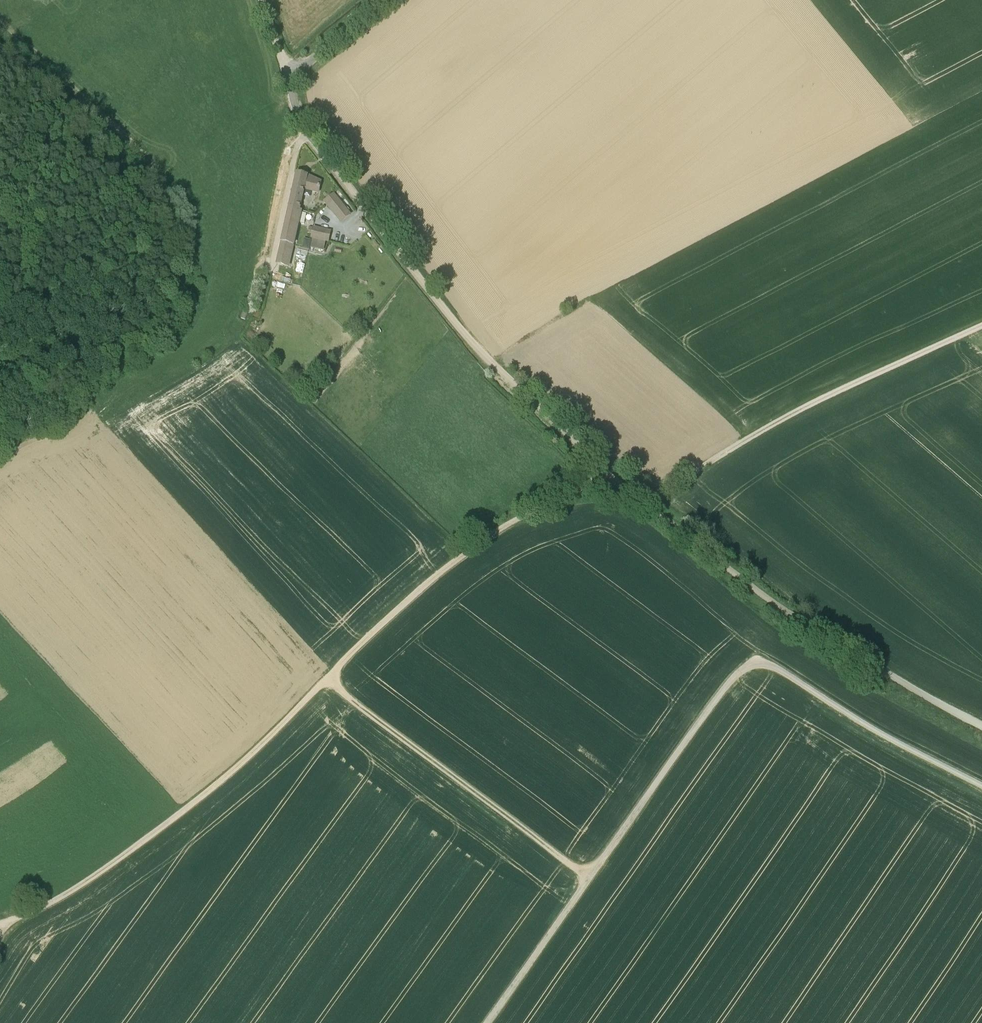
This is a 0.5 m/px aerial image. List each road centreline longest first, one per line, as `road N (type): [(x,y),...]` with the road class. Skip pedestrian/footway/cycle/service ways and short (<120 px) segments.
road 1 (track): [(609,474),(466,552),(190,806),(82,885),(8,921)]
road 2 (unclassified): [(981,785),(777,668),(749,664),(488,1022)]
road 3 (track): [(981,728),(768,596),(646,503)]
road 4 (track): [(646,503),(804,407),(981,325)]
road 5 (track): [(609,474),(491,363),(384,231)]
road 6 (track): [(327,678),(590,879)]
road 7 (unclassified): [(384,231),(304,128),(291,88),(302,70),(384,0)]

